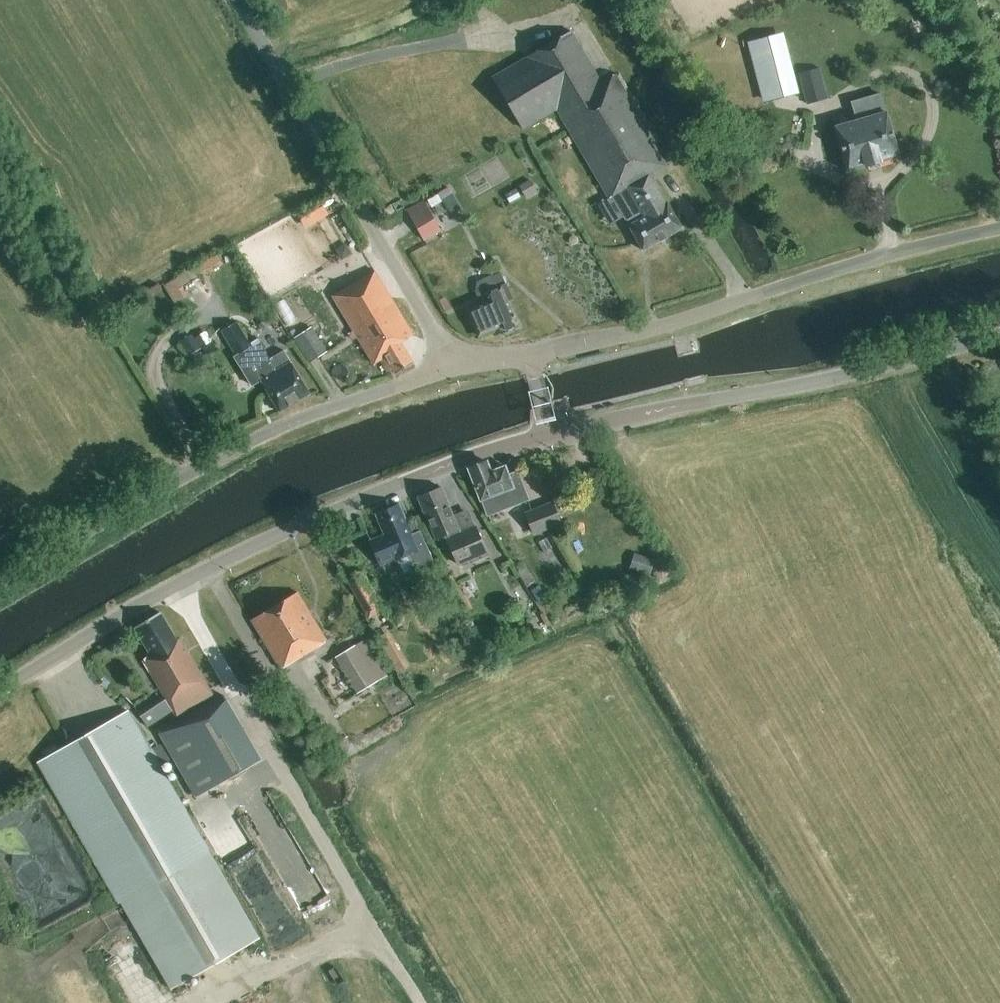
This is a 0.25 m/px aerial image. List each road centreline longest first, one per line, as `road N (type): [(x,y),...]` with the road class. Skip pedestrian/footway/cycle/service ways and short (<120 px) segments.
road 1 (unclassified): [(0,686),(176,584),(340,507),(486,450),(550,434)]
road 2 (unclassified): [(0,582),(291,422),(454,368)]
road 3 (unclassified): [(531,355),(674,323),(999,224)]
road 4 (track): [(176,584),(414,1002)]
road 5 (unclassified): [(550,434),(999,334)]
road 6 (unclassified): [(454,368),(238,0)]

